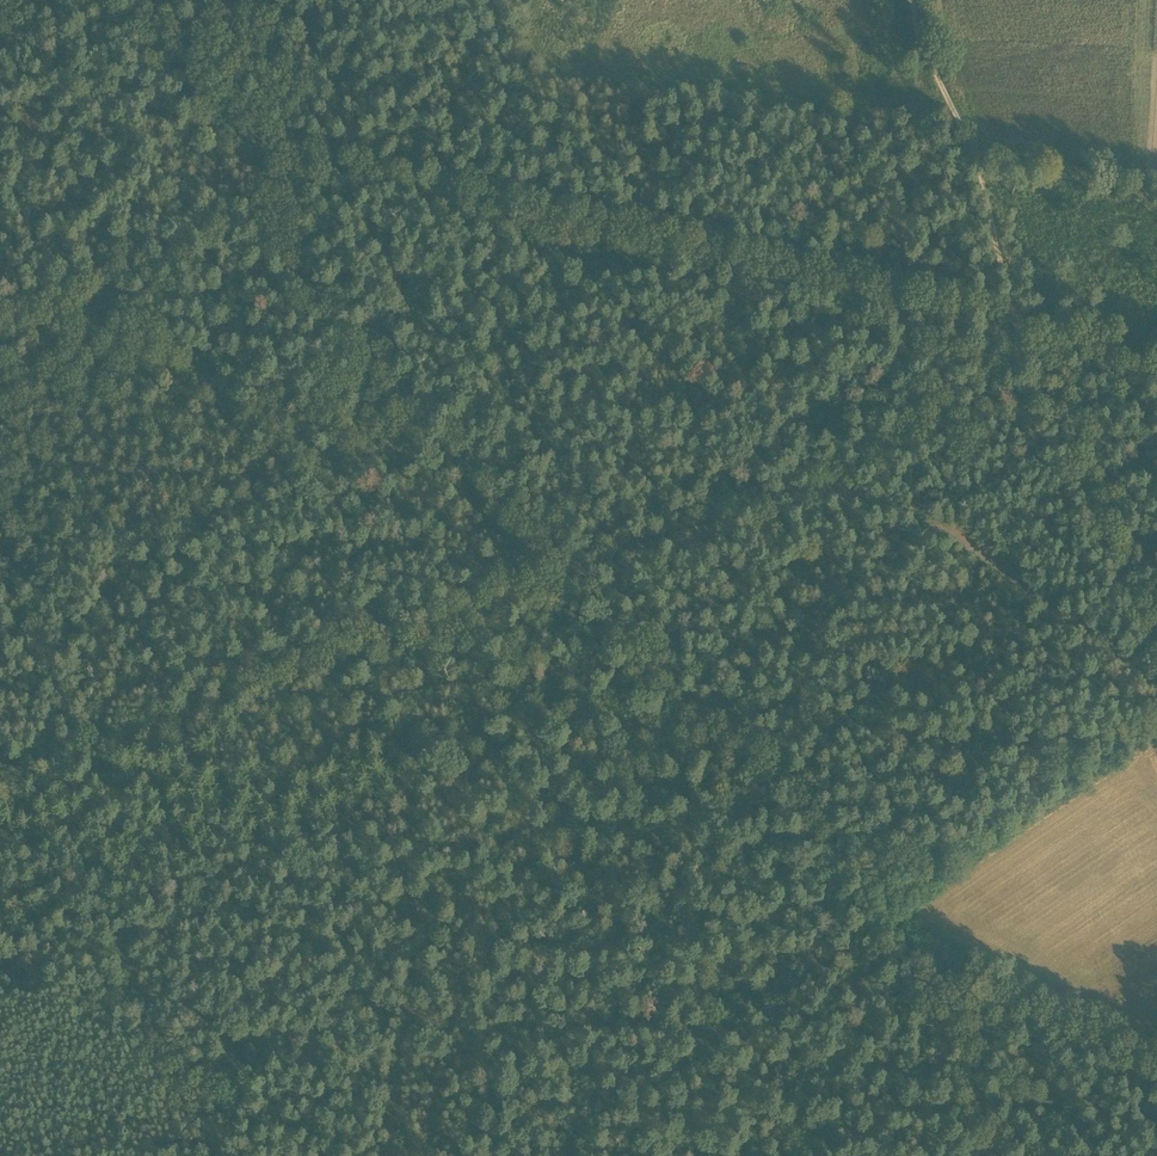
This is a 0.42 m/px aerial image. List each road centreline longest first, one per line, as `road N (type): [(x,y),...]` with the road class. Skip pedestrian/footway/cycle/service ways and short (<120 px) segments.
road 1 (unclassified): [(0,784),(812,484)]
road 2 (track): [(1011,324),(299,157)]
road 3 (track): [(891,902),(830,847),(767,754),(651,666),(568,574),(447,413)]
road 4 (track): [(1156,659),(1092,543),(1036,406),(975,171)]
road 5 (unclassified): [(1156,696),(923,517),(812,484)]
road 6 (track): [(1156,1069),(891,902)]
road 7 (track): [(1016,1155),(891,902)]
road 8 (track): [(812,484),(1036,406)]
road 9 (track): [(975,171),(922,46),(913,0)]

